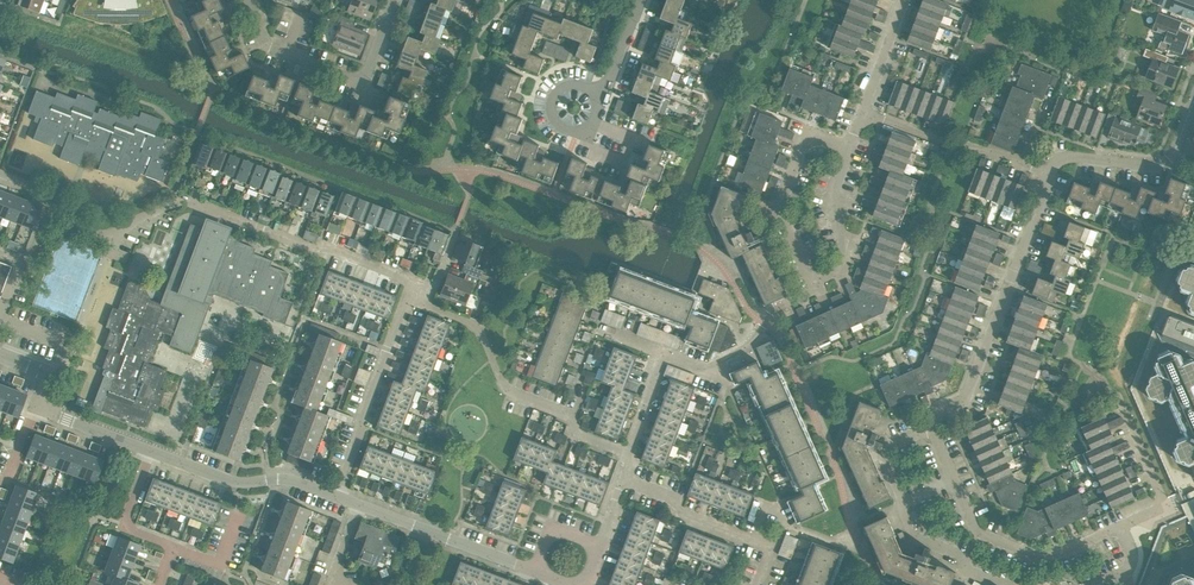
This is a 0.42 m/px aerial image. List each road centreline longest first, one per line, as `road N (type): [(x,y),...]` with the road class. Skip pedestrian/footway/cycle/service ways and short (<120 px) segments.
road 1 (residential): [(413,283),(173,197),(101,235),(54,198)]
road 2 (residential): [(1048,175),(962,401),(931,428)]
road 3 (residential): [(627,454),(576,436),(567,413),(511,392),(478,328),(428,307)]
road 4 (residential): [(1118,528),(1043,557),(990,540),(973,524),(931,428)]
road 5 (residential): [(245,0),(259,43),(364,85),(400,0)]
road 6 (residential): [(333,496),(413,283)]
road 7 (residential): [(811,283),(781,221),(782,197),(806,134),(849,150)]
road 8 (residential): [(1193,96),(1159,164),(1063,157),(1048,175)]
road 9 (residential): [(333,496),(287,479),(227,481),(150,452)]
road 10 (residential): [(533,571),(357,505)]
road 11 (residential): [(667,356),(714,369),(811,283)]
road 12 (residential): [(1022,164),(864,109)]
road 13 (residential): [(849,150),(830,206),(847,252),(839,271),(811,283)]
road 14 (residential): [(754,543),(687,519),(666,495),(623,480)]
road 15 (unclassified): [(1118,528),(1163,508),(1130,432)]
road 16 (residential): [(0,314),(54,198)]
road 17 (residential): [(150,452),(32,408)]
road 18 (residential): [(171,548),(127,524),(150,452)]

